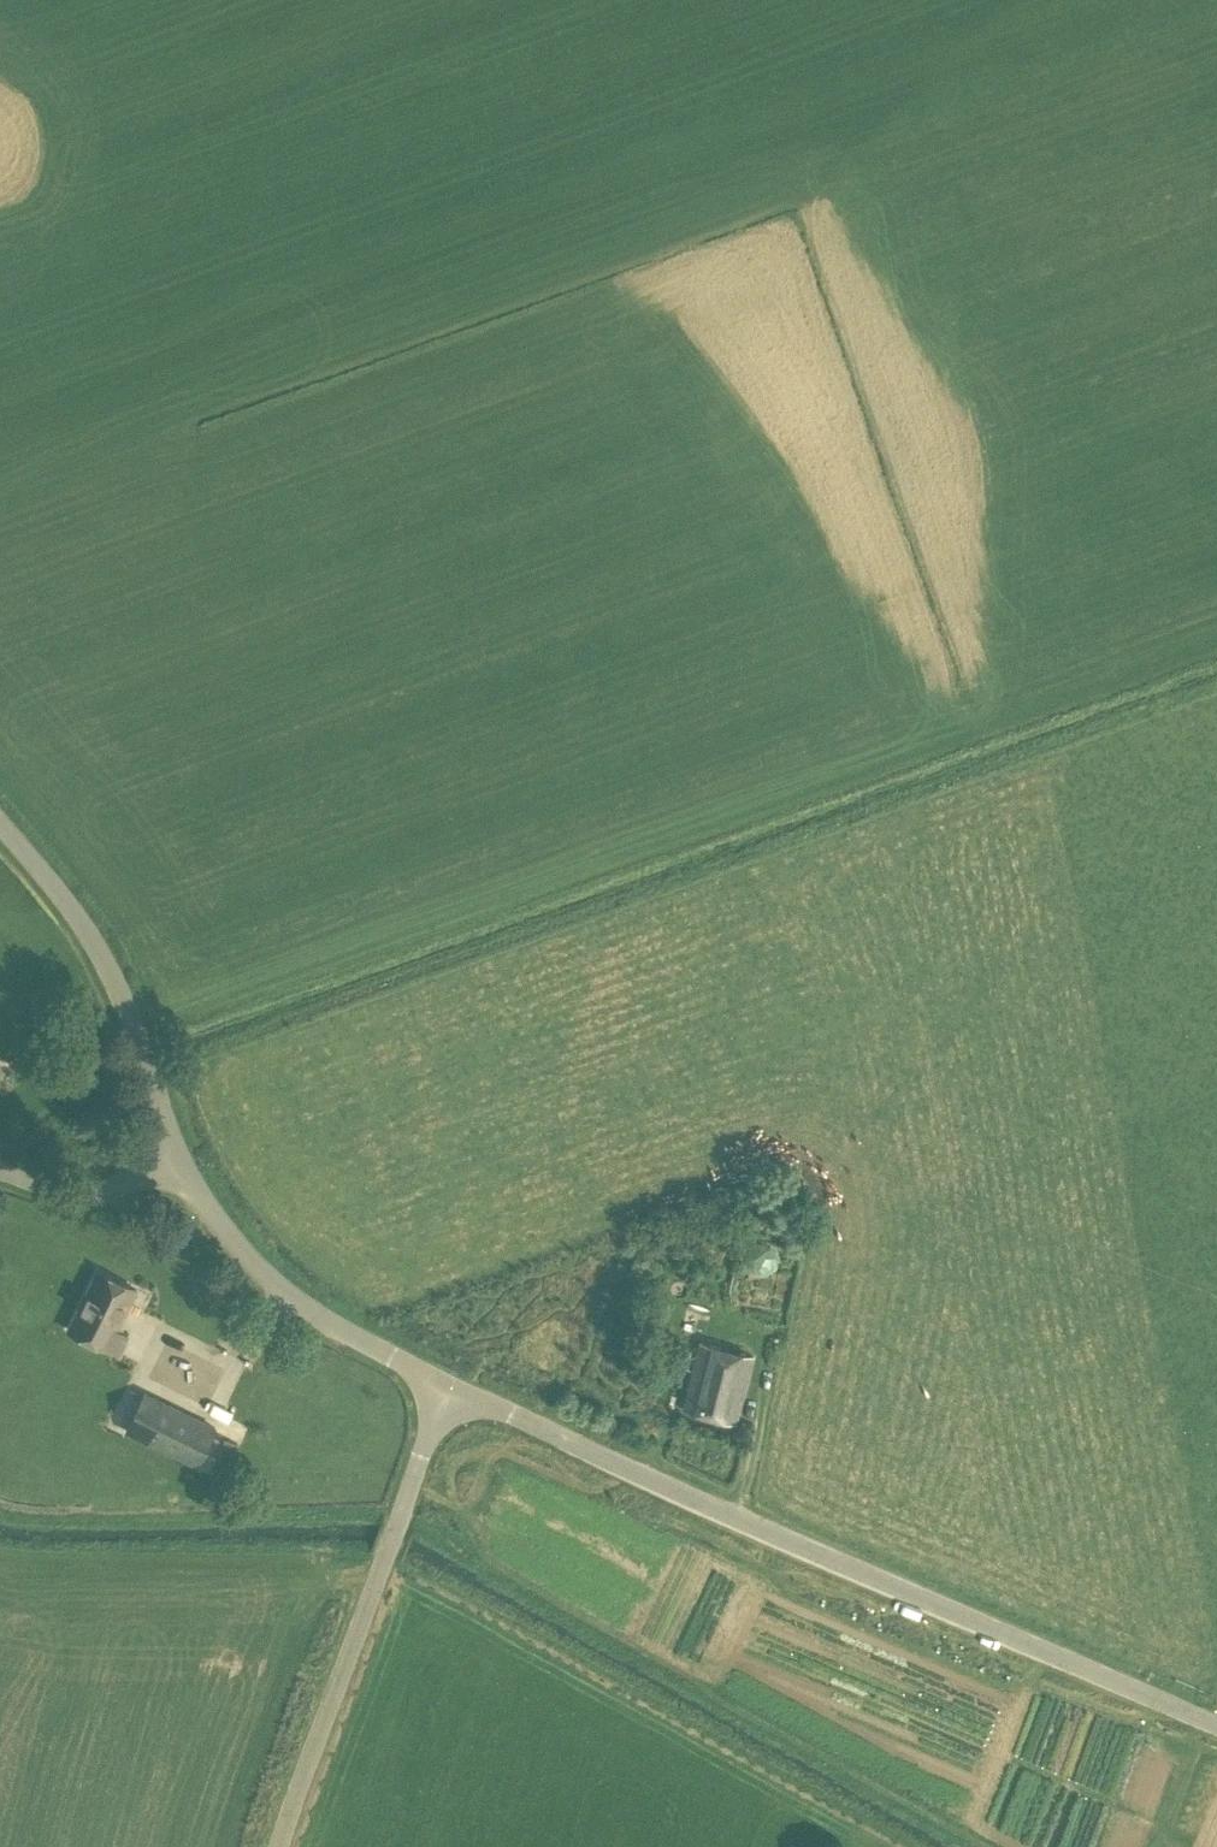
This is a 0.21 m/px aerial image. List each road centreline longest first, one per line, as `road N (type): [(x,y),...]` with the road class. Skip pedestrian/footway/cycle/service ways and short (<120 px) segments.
road 1 (unclassified): [(1216,1726),(448,1385)]
road 2 (unclassified): [(280,1846),(448,1385)]
road 3 (unclassified): [(177,1161),(111,973),(85,926),(0,823)]
road 4 (unclassified): [(448,1385),(329,1325),(265,1277),(199,1200),(177,1161)]
road 5 (unclassified): [(0,1170),(89,1195),(177,1161)]

